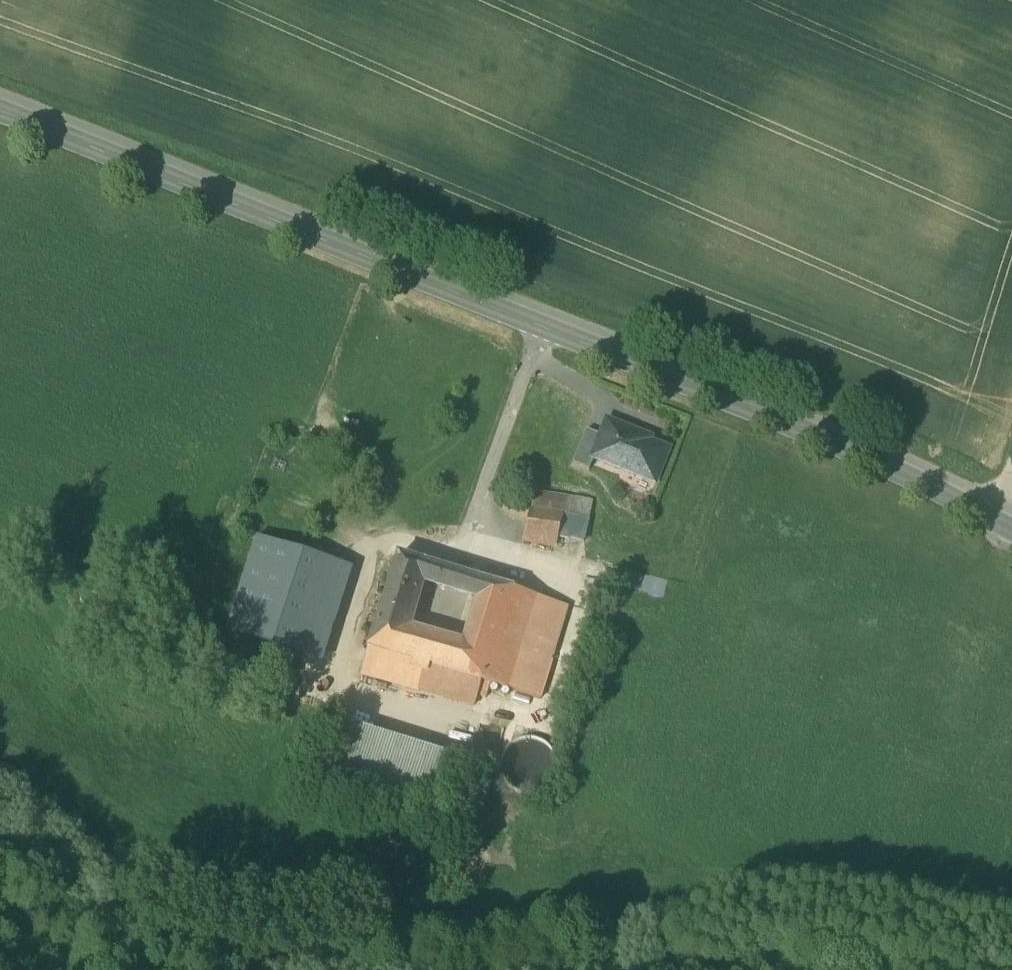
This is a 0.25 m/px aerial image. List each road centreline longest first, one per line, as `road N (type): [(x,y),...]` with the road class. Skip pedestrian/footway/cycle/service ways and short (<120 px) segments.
road 1 (tertiary): [(0,105),(540,319),(1011,534)]
road 2 (track): [(0,765),(72,842),(128,884),(235,925),(836,887),(1011,923)]

